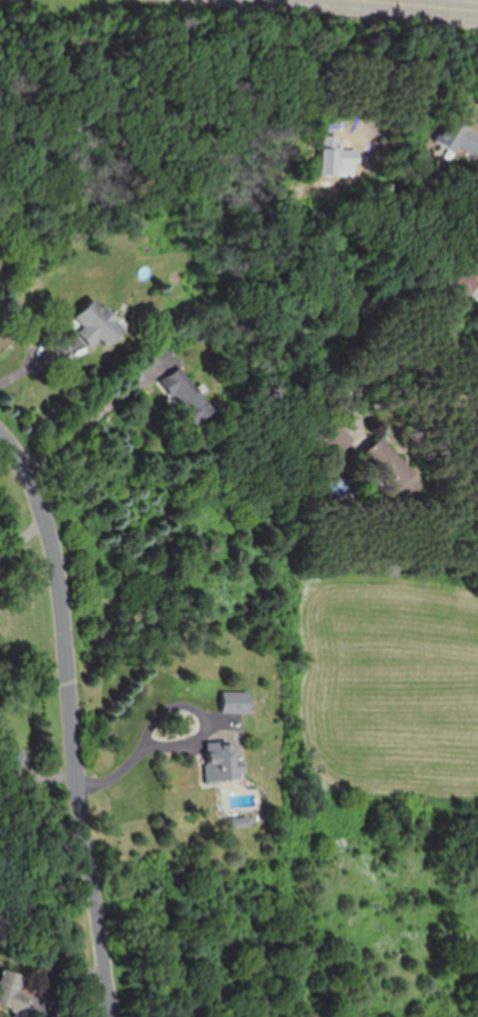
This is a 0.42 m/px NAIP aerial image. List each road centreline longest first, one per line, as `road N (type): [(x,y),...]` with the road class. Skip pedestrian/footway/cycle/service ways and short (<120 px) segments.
road 1 (residential): [(114,1016),(53,547),(17,452),(0,435)]
road 2 (tertiary): [(477,12),(330,0)]

